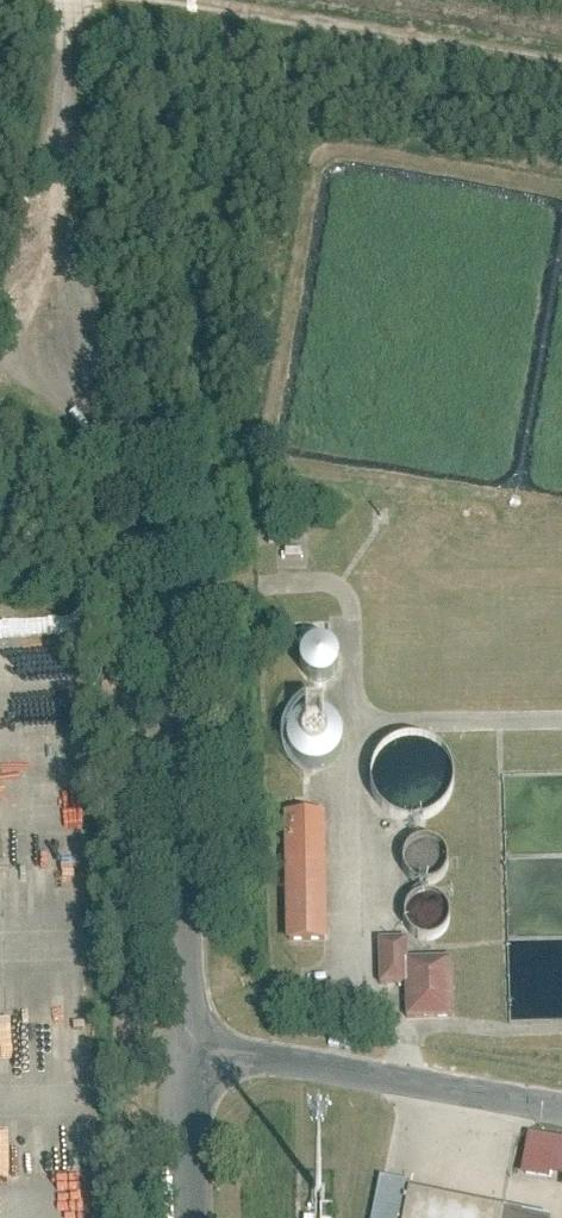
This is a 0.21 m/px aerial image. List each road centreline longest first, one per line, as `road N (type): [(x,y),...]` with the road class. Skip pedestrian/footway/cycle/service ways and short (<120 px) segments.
road 1 (unclassified): [(95,0),(65,23),(67,243),(88,379),(144,504),(171,602),(187,1038)]
road 2 (residential): [(561,1104),(187,1038)]
road 3 (unclassified): [(561,60),(197,0)]
road 4 (residential): [(191,1217),(187,1038)]

